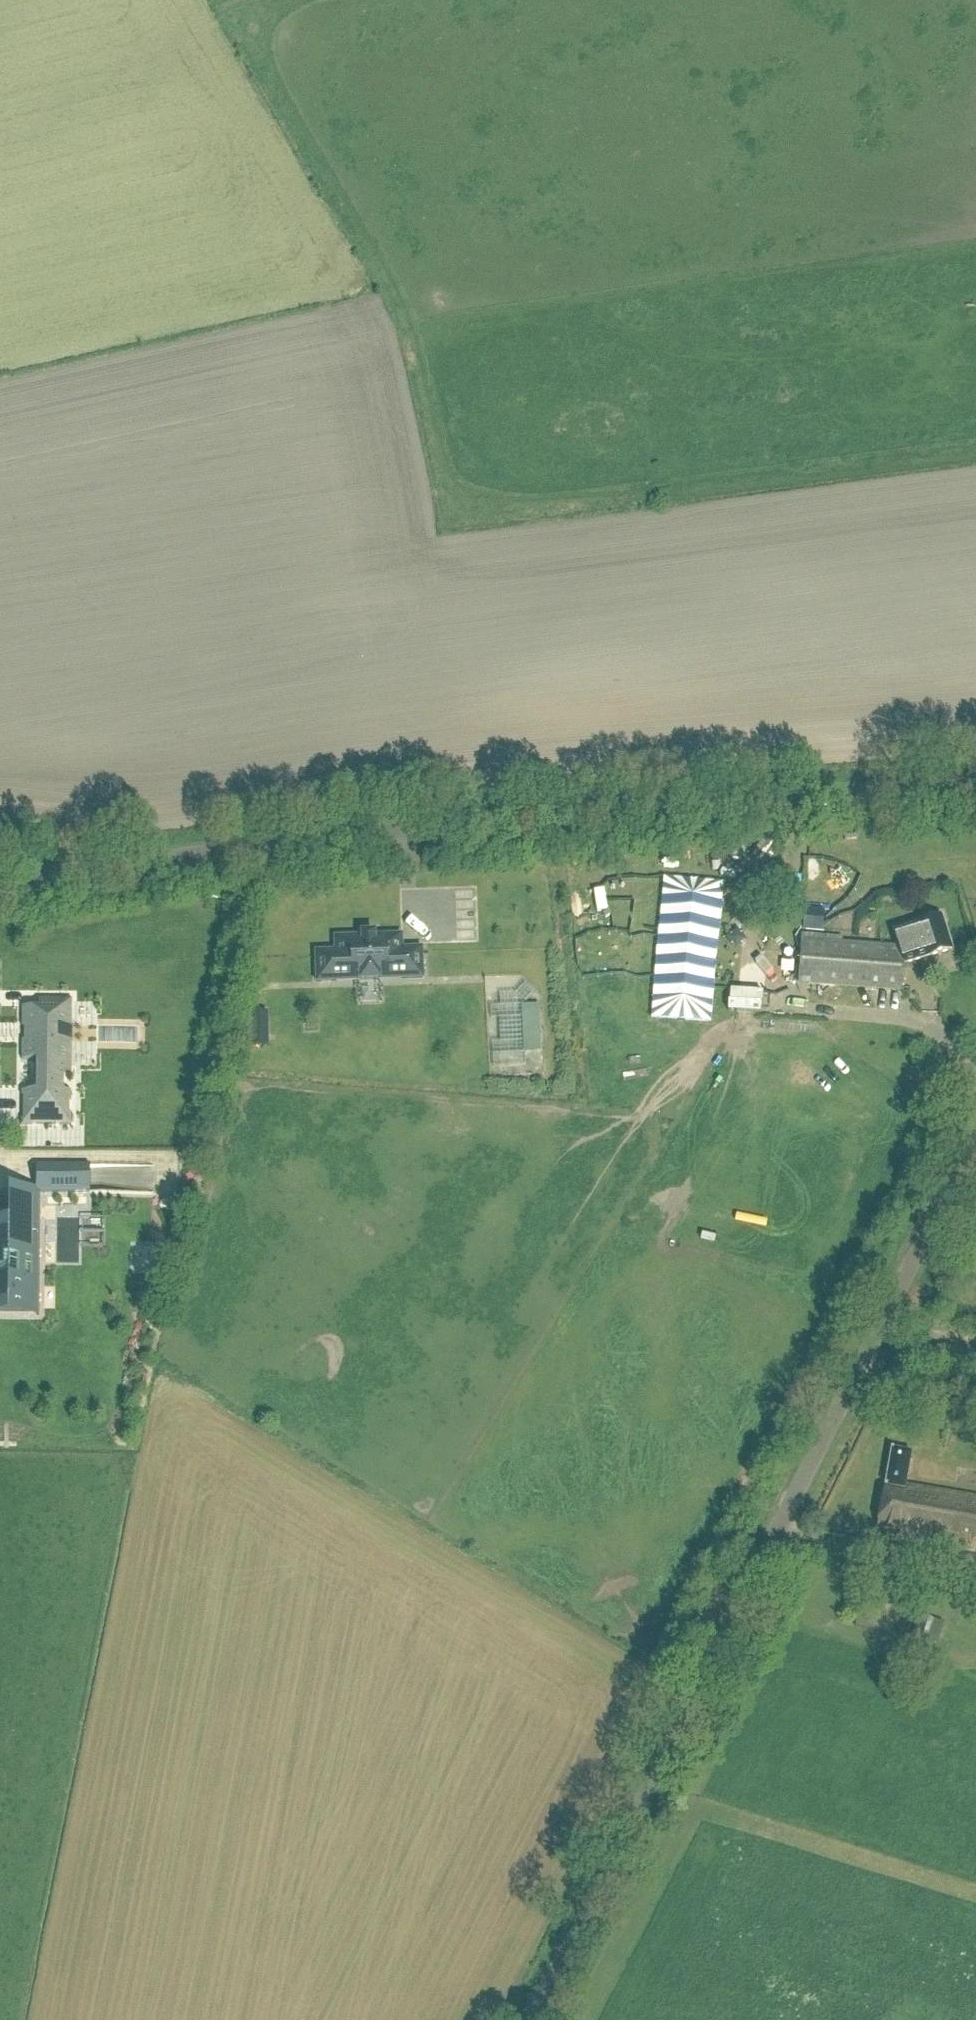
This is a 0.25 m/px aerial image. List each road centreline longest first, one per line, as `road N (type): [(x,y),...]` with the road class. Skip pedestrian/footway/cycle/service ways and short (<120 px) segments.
road 1 (tertiary): [(0,878),(612,810),(975,784)]
road 2 (tertiary): [(532,2019),(857,1371)]
road 3 (tertiary): [(857,1371),(975,1135)]
road 4 (unclassified): [(975,1403),(857,1371)]

